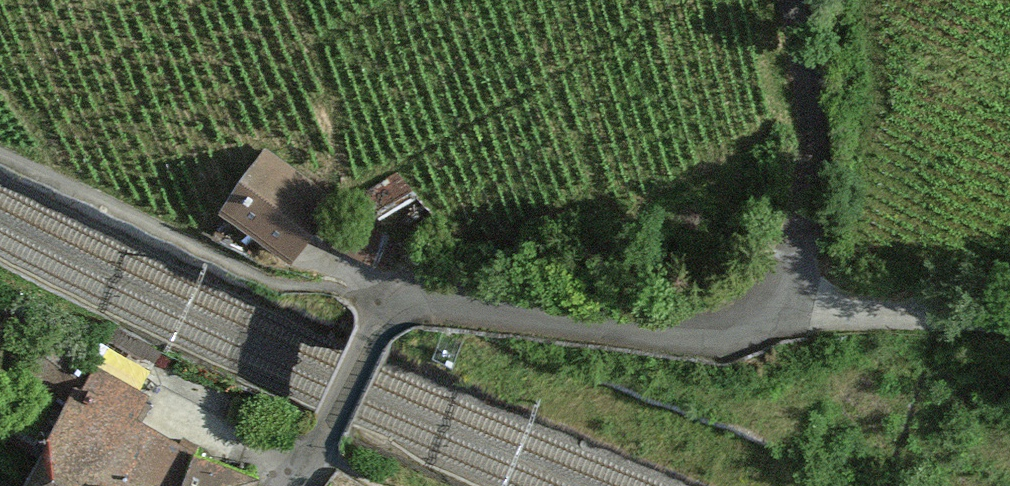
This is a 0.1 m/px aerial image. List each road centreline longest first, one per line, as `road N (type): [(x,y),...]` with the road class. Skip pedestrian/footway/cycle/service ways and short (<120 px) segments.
road 1 (track): [(386,307),(696,334),(736,327),(765,308),(1009,317)]
road 2 (unclassified): [(787,0),(799,211),(765,308)]
road 3 (track): [(314,449),(386,307)]

